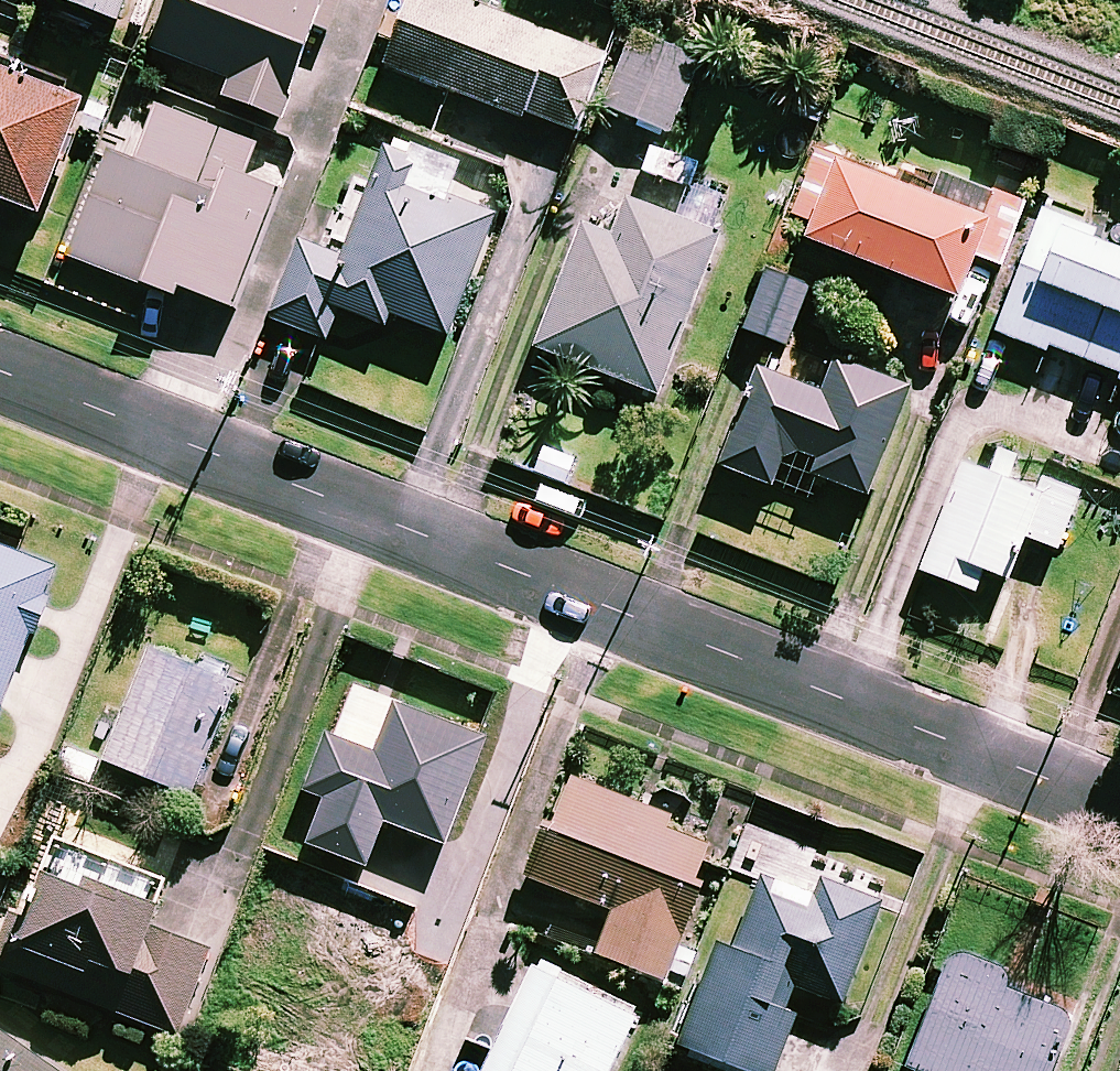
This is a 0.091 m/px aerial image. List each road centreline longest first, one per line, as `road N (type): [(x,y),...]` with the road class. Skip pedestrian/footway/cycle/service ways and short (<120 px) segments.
road 1 (residential): [(0,373),(1119,804)]

